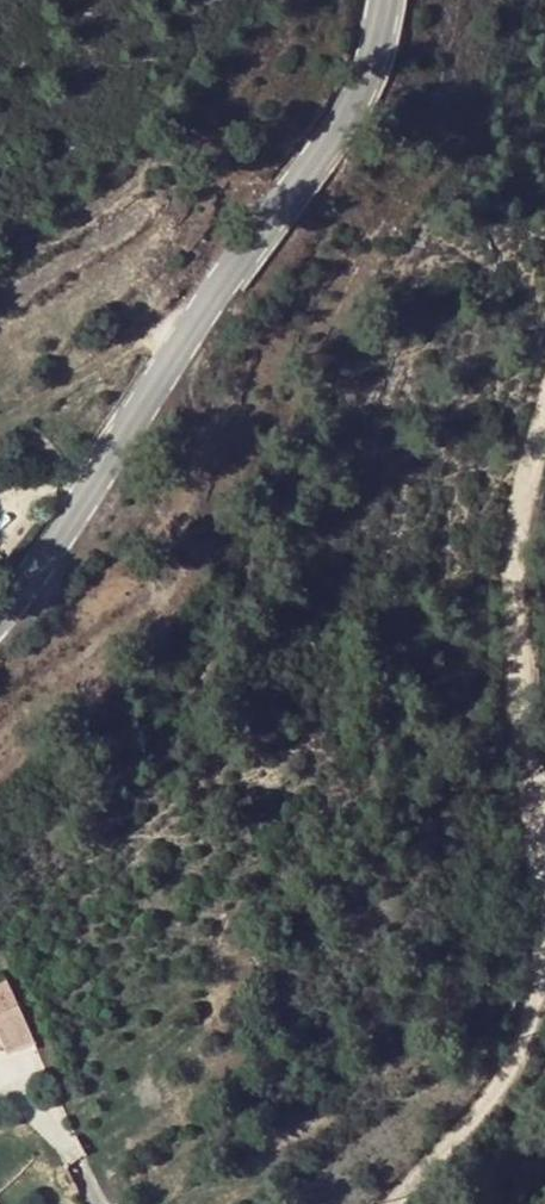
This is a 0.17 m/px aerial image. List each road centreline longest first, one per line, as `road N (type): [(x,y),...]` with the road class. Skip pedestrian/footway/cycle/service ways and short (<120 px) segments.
road 1 (track): [(387,1203),(494,1091),(527,1032),(539,984),(543,939),(515,672),(512,563),(544,417)]
road 2 (tertiary): [(0,629),(85,516),(351,113),(380,43),(386,0)]

